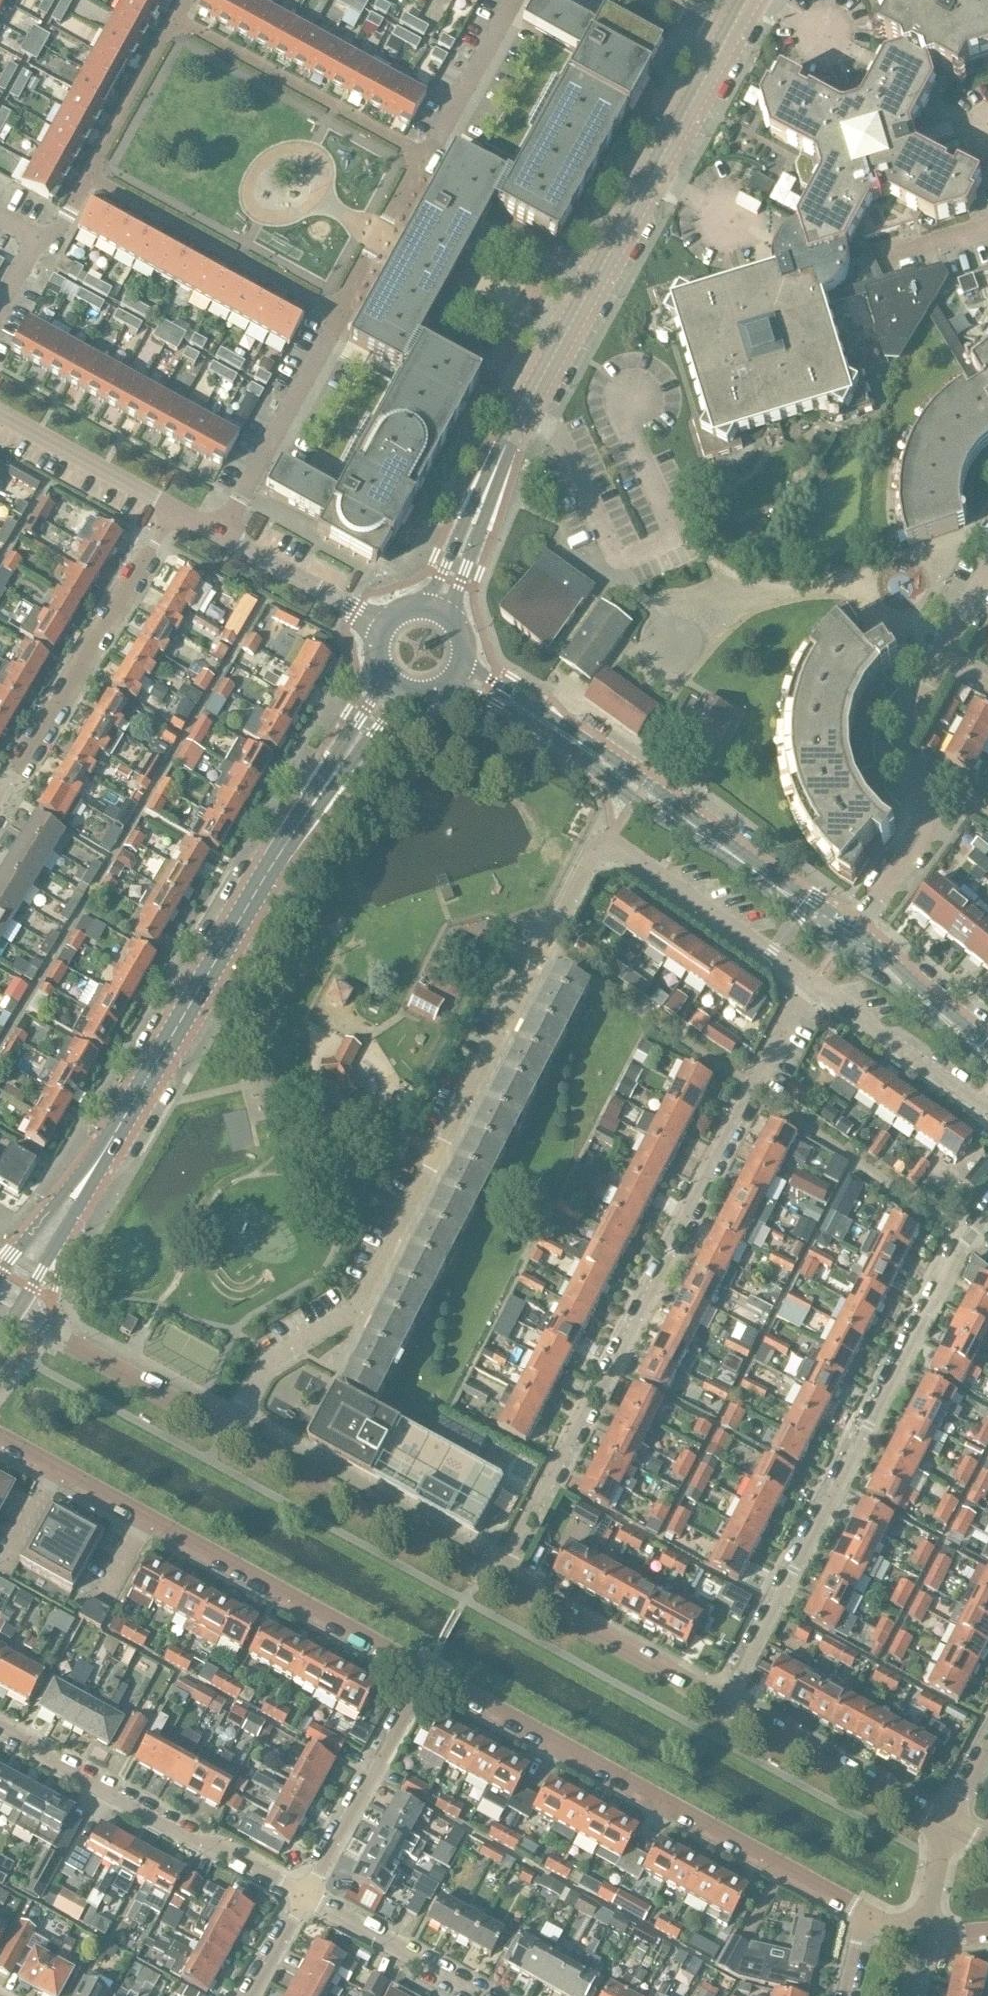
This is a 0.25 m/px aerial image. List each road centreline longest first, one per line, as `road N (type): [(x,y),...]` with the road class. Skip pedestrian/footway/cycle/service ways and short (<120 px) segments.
road 1 (residential): [(810,980),(612,845),(587,860),(360,1302),(264,1362),(225,1431)]
road 2 (residential): [(498,1581),(810,980)]
road 3 (tertiary): [(436,608),(514,430),(730,42)]
road 4 (residential): [(987,1211),(867,1425),(726,1704)]
road 5 (tertiary): [(104,1153),(283,847),(392,686)]
road 6 (residential): [(425,1674),(862,1909)]
road 7 (residential): [(0,1439),(425,1674)]
road 8 (tertiary): [(841,938),(574,745),(459,674)]
road 9 (residential): [(306,1895),(197,1844),(0,1727)]
road 10 (residential): [(0,799),(176,510)]
road 11 (residential): [(841,938),(923,831),(924,793),(898,732),(939,655)]
road 12 (residential): [(498,1581),(225,1431)]
road 13 (residential): [(339,318),(80,180)]
road 14 (residential): [(425,155),(168,18)]
road 15 (residential): [(726,1704),(498,1581)]
road 16 (residential): [(948,1826),(726,1704)]
road 17 (residential): [(425,1674),(306,1895)]
road 18 (residential): [(339,318),(222,534)]
road 19 (residential): [(810,980),(987,1107)]
road 20 (residential): [(225,1431),(44,1329)]
road 21 (residential): [(306,1895),(488,1995)]
road 22 (residential): [(176,510),(0,412)]
road 23 (tertiary): [(13,1318),(99,1175),(104,1153)]
road 24 (tertiary): [(987,1058),(841,938)]
road 25 (residential): [(80,180),(168,18)]
road 26 (residential): [(425,155),(339,318)]
road 27 (residential): [(504,0),(425,155)]
road 28 (residential): [(0,315),(80,180)]
road 29 (tertiary): [(104,1153),(0,1268)]
road 30 (residential): [(356,609),(222,534)]

